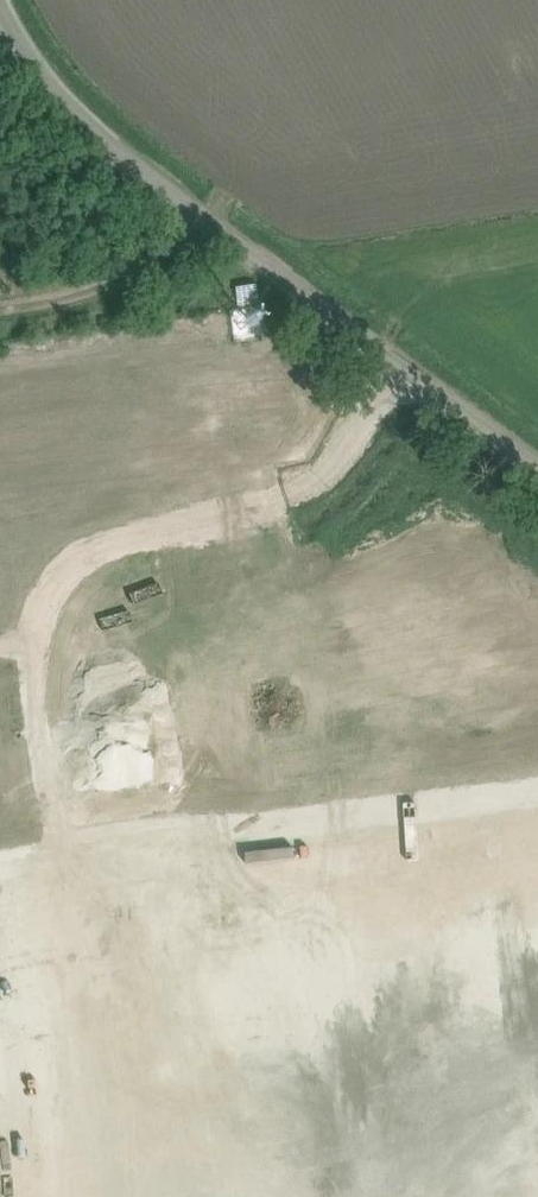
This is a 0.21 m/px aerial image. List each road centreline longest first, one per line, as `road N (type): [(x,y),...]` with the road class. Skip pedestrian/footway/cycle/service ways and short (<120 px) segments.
road 1 (unclassified): [(537,467),(85,127),(27,54),(0,3)]
road 2 (track): [(213,227),(118,284),(0,315)]

